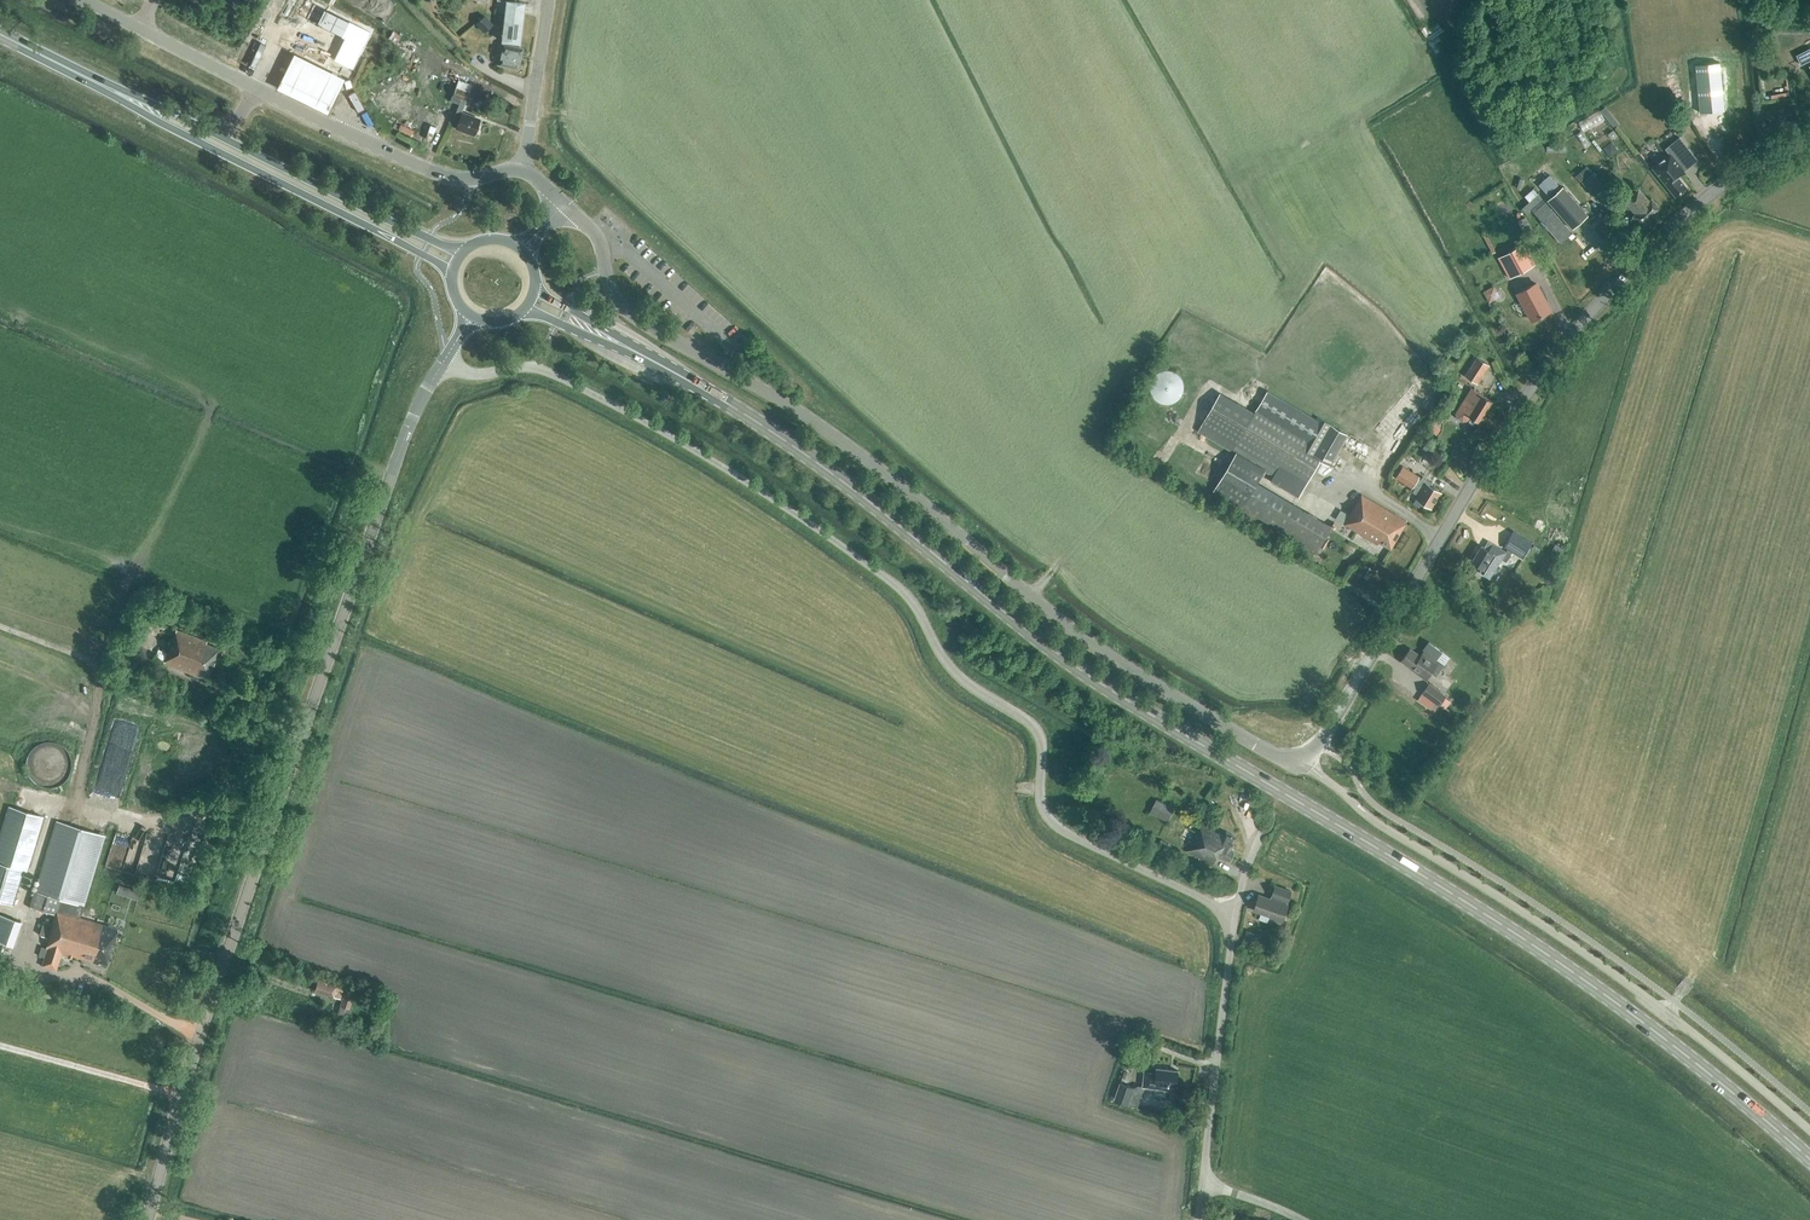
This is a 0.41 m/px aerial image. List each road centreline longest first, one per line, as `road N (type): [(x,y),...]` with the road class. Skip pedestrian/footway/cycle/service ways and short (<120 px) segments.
road 1 (primary): [(1809,1160),(1552,958),(1077,669),(832,473),(619,344)]
road 2 (unclassified): [(443,363),(474,374),(525,366),(549,373),(725,469),(862,561),(910,599),(958,676),(1031,724),(1042,747),(1041,801),(1053,824),(1235,915)]
road 3 (tertiary): [(1331,728),(1306,758),(1285,758),(1103,653),(845,444),(627,312),(610,287),(599,239),(564,205)]
road 4 (unclassified): [(148,1219),(181,1095),(293,757),(402,441),(443,363)]
road 5 (tertiary): [(1331,728),(1548,363),(1683,218),(1809,136)]
road 6 (track): [(1809,1129),(1605,966),(1384,828),(1295,761)]
road 7 (primary): [(128,99),(451,271)]
road 8 (unclassified): [(1199,1219),(1235,915)]
road 9 (unclassified): [(522,170),(441,176),(255,87)]
road 10 (primary): [(462,251),(212,132)]
road 11 (unclassified): [(255,87),(83,0)]
road 12 (unclassified): [(522,170),(549,0)]
road 13 (primary): [(128,99),(0,34)]

